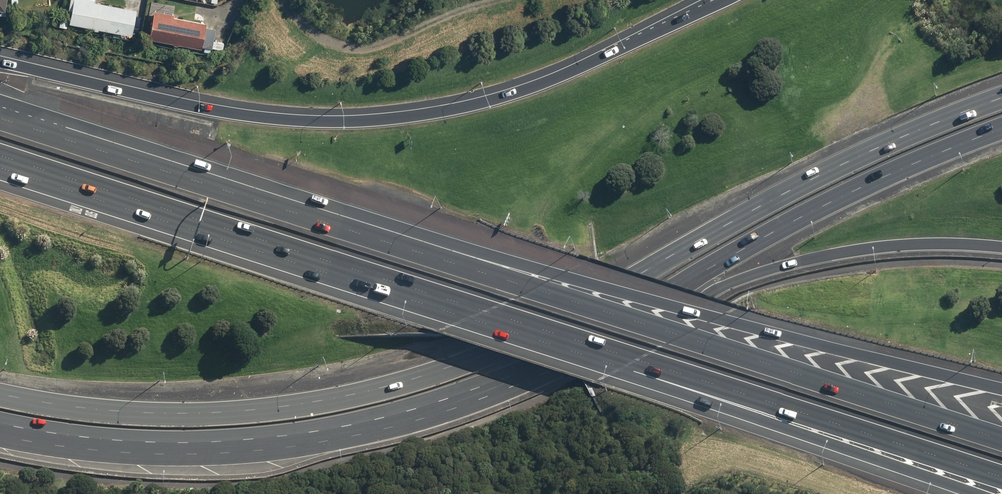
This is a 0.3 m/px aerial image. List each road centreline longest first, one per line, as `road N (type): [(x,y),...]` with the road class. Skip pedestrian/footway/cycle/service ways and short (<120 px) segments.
road 1 (primary): [(0,393),(99,409),(248,410),(399,384),(565,316),(790,191),(1001,99)]
road 2 (motorway): [(41,133),(1001,438)]
road 3 (motorway): [(41,133),(276,189),(818,347),(1001,389)]
road 4 (motorway): [(0,62),(227,113),(375,120),(537,85),(715,0)]
road 5 (motorway): [(633,360),(0,157)]
road 6 (primary): [(612,327),(456,404),(314,440),(198,450),(0,427)]
road 7 (primary): [(1001,128),(764,236),(612,327)]
road 8 (motorway): [(1001,248),(952,245),(816,257),(612,327)]
road 9 (motorway): [(1001,477),(633,360)]
road 10 (motorway): [(970,493),(725,407),(633,360)]
road 11 (track): [(478,0),(359,52),(309,31),(285,0)]
road 12 (track): [(907,26),(875,71),(832,170)]

